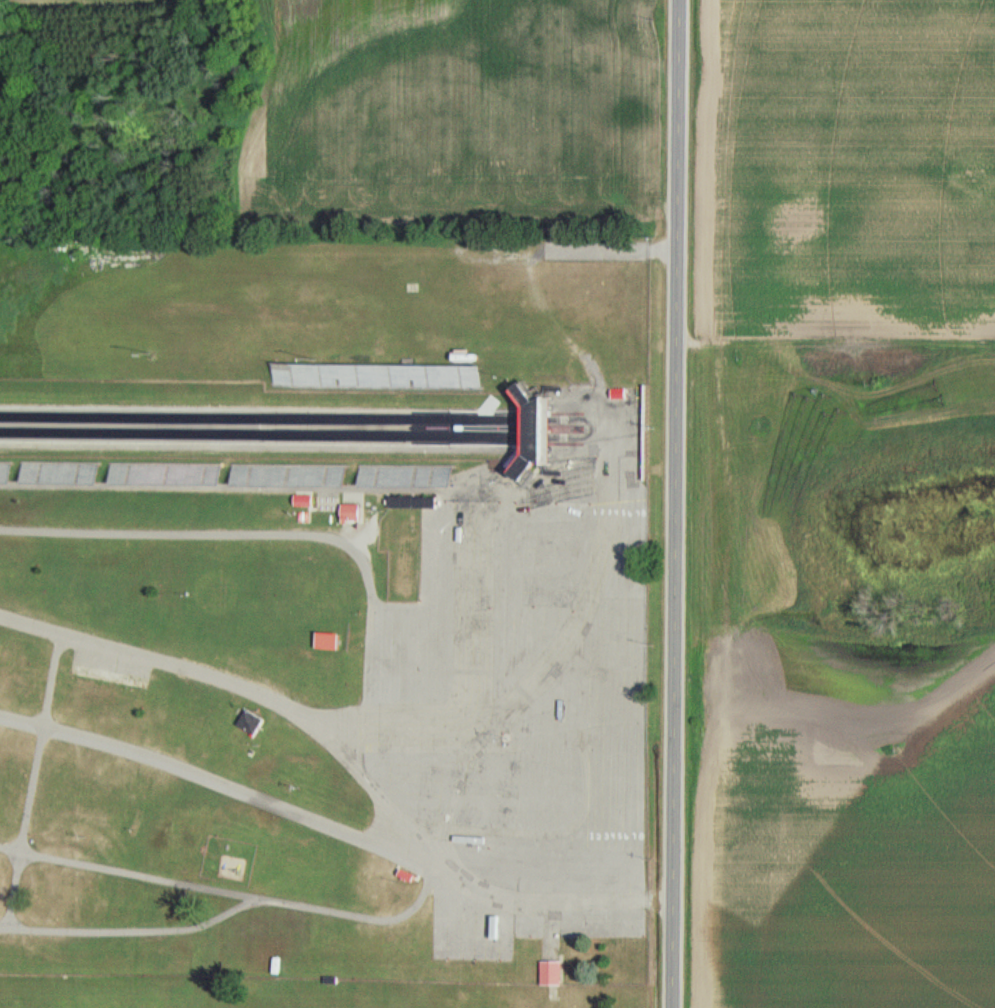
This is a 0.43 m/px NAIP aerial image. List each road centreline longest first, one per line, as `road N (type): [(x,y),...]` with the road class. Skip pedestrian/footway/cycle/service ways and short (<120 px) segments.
road 1 (tertiary): [(670,1007),(679,0)]

